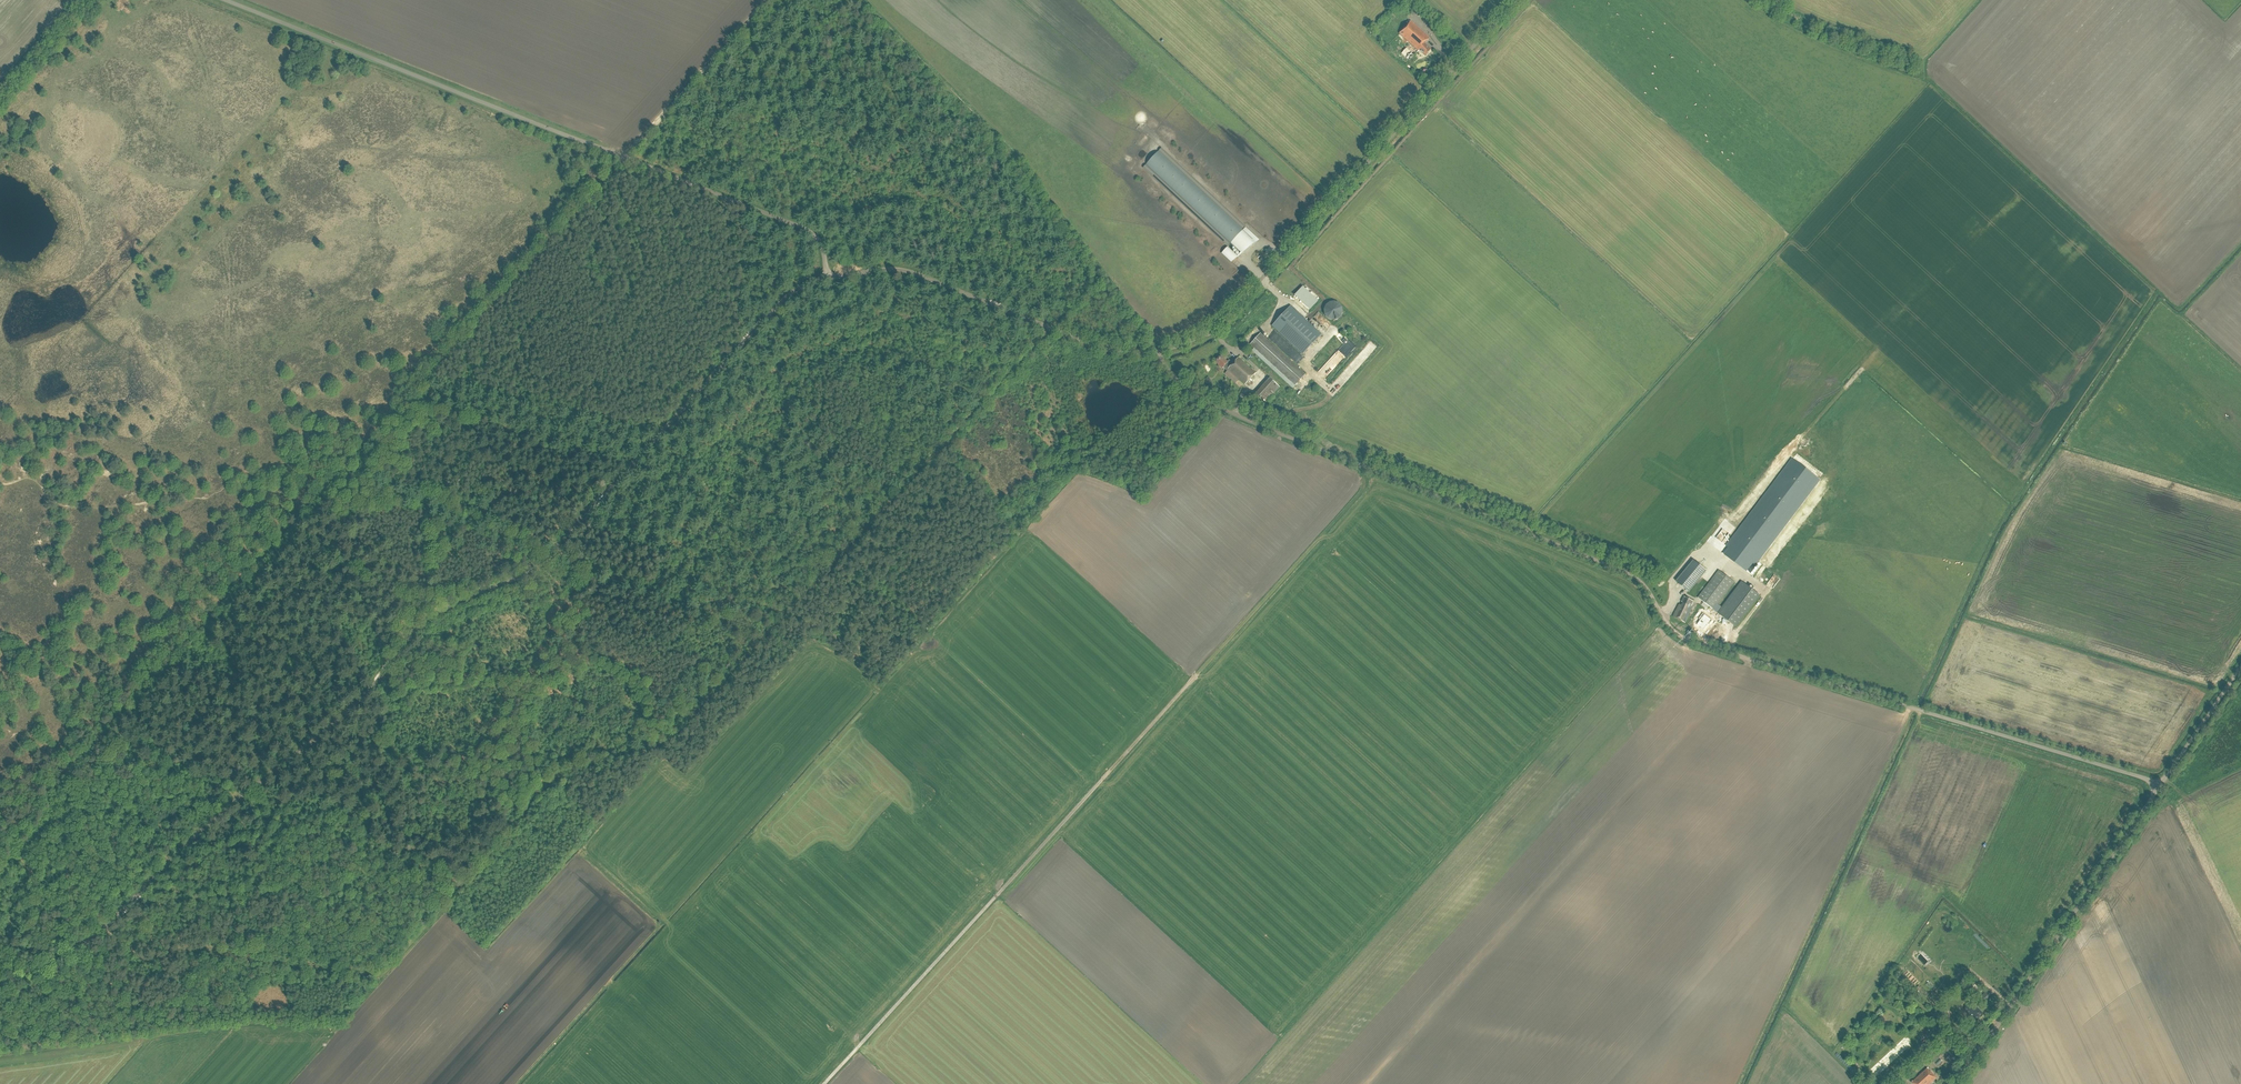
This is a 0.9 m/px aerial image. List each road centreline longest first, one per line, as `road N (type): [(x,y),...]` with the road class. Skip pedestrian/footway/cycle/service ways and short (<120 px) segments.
road 1 (unclassified): [(2159,787),(1687,640),(1632,576),(1206,401),(1156,350)]
road 2 (unclassified): [(0,985),(58,961),(104,928),(240,796),(349,713),(419,625),(539,564),(786,298),(829,277)]
road 3 (track): [(859,0),(999,146),(1099,279),(791,611)]
road 4 (unclassified): [(829,277),(821,241),(801,227),(226,0)]
road 5 (track): [(104,928),(143,960),(200,948),(383,972),(546,784),(667,744)]
road 6 (track): [(343,469),(768,0)]
road 7 (track): [(0,844),(343,469)]
road 8 (unclassified): [(1156,350),(1202,335),(1232,312),(1515,0)]
road 9 (track): [(343,469),(683,607),(791,611)]
road 10 (unclassified): [(1957,1083),(2159,787)]
road 11 (unclassified): [(1156,350),(1087,343),(906,270),(829,277)]
road 12 (track): [(797,226),(748,22)]
road 13 (track): [(791,611),(667,744)]
road 14 (unclassified): [(2159,787),(2240,666)]

